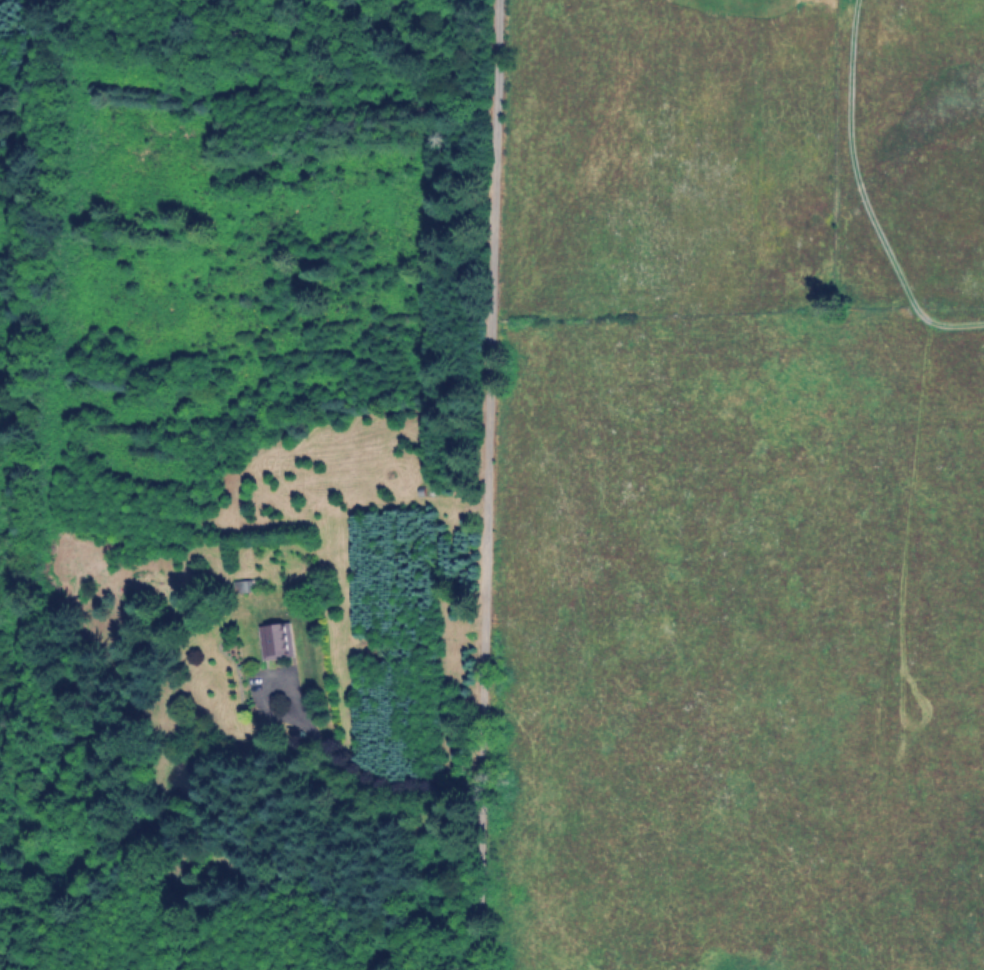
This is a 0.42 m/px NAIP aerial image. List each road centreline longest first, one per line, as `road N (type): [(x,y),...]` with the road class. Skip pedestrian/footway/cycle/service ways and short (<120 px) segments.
road 1 (residential): [(475,969),(493,0)]

